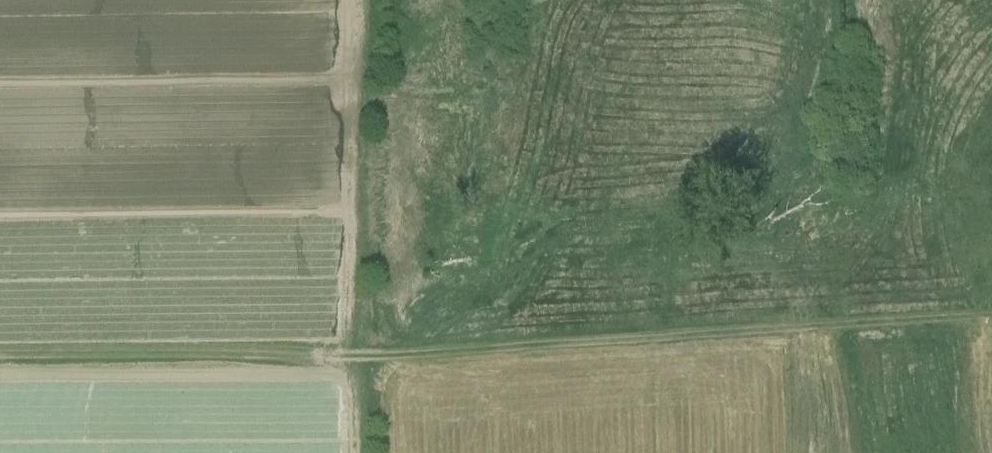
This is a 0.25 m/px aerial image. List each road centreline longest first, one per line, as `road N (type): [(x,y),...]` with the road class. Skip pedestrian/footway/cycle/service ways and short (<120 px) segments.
road 1 (track): [(0,359),(367,359),(991,317)]

